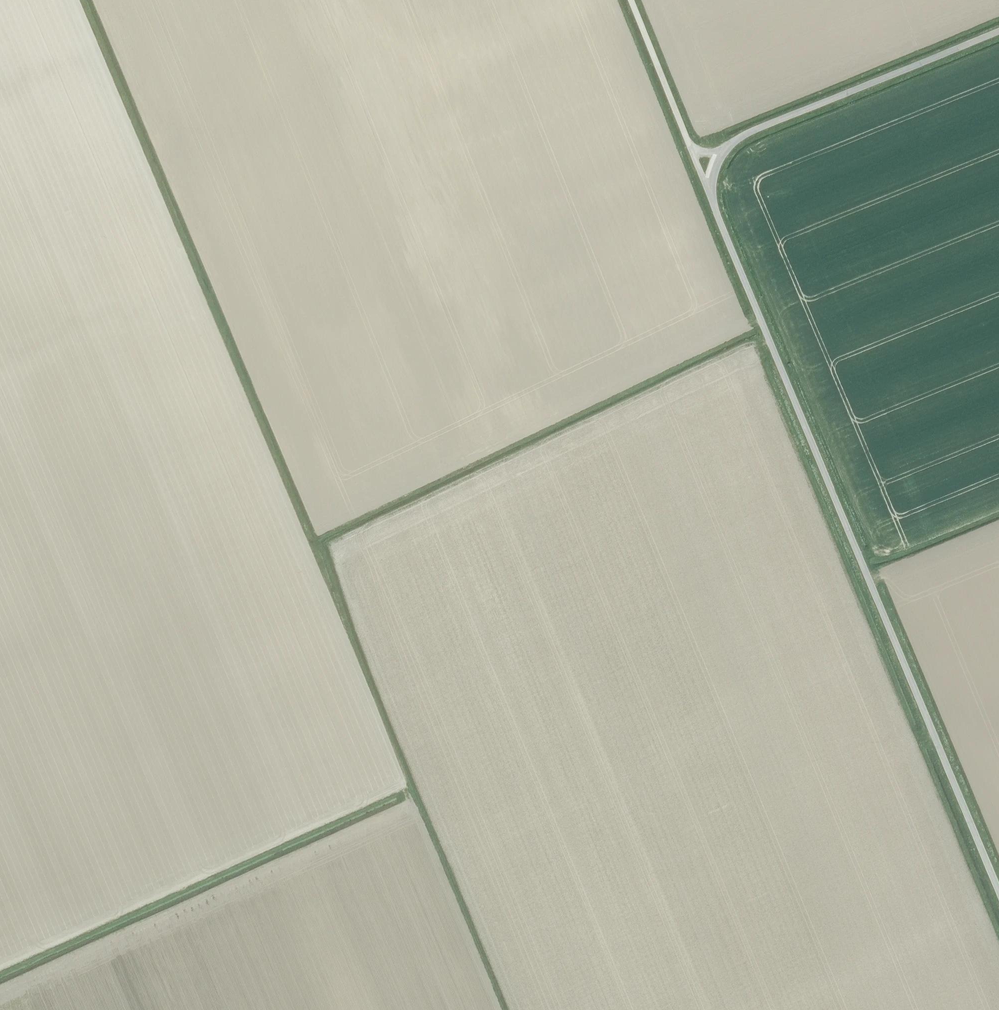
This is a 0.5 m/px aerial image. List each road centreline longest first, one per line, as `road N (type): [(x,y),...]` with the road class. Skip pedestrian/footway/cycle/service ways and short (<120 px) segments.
road 1 (unclassified): [(998,893),(709,196)]
road 2 (unclassified): [(723,151),(998,31)]
road 3 (unclassified): [(690,149),(629,0)]

